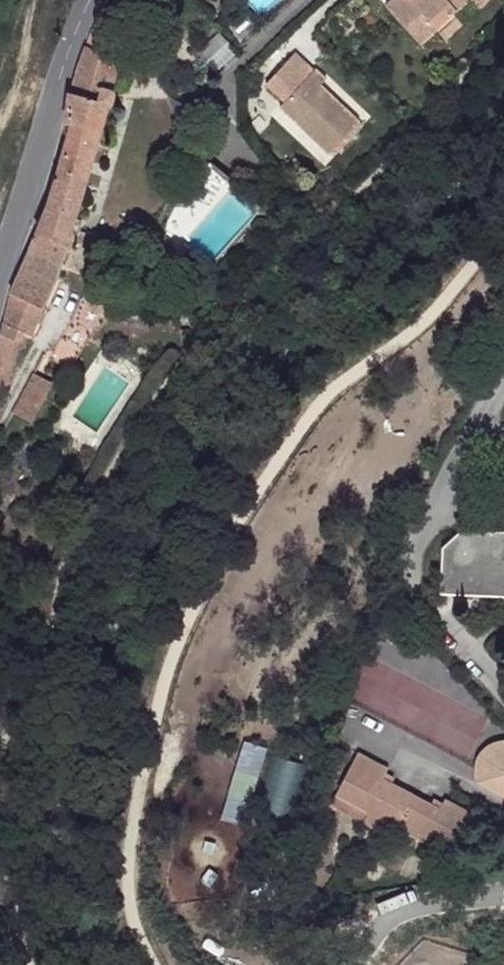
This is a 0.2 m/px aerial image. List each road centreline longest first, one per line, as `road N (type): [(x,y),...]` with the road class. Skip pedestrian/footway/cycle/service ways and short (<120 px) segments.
road 1 (tertiary): [(78,0),(47,75),(0,251)]

